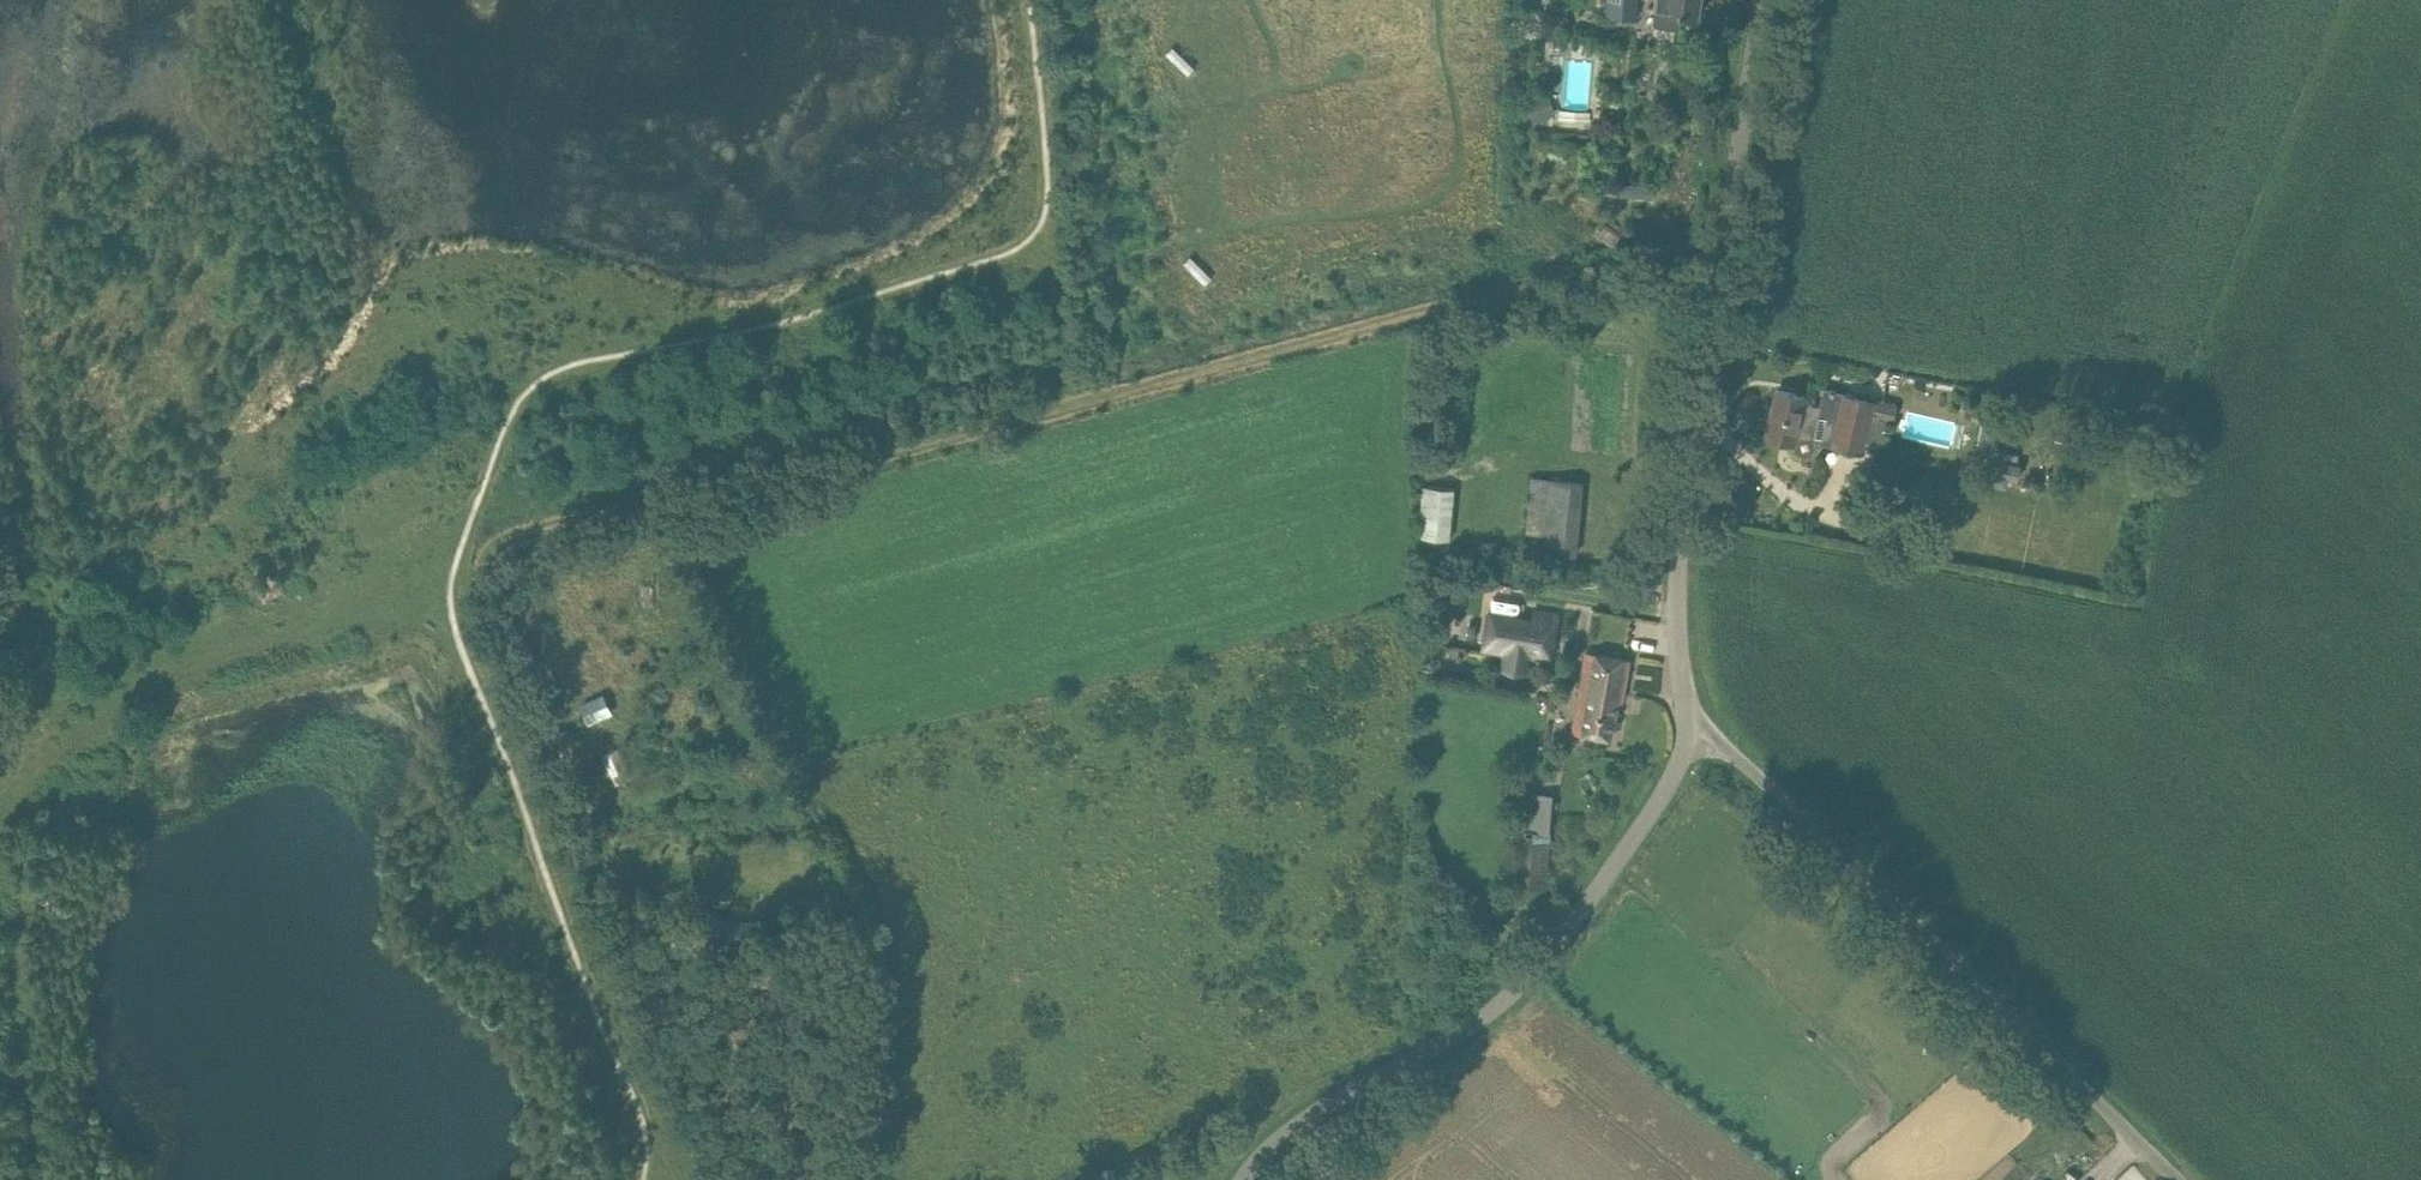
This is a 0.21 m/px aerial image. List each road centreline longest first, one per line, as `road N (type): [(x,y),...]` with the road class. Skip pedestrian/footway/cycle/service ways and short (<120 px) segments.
road 1 (track): [(1732,229),(587,535),(489,552),(461,545)]
road 2 (unclassified): [(1696,738),(1675,655),(1676,565),(1763,0)]
road 3 (unclassified): [(2170,1179),(1696,738)]
road 4 (unclassified): [(1246,1179),(1287,1138),(1463,1029),(1532,970),(1696,738)]

